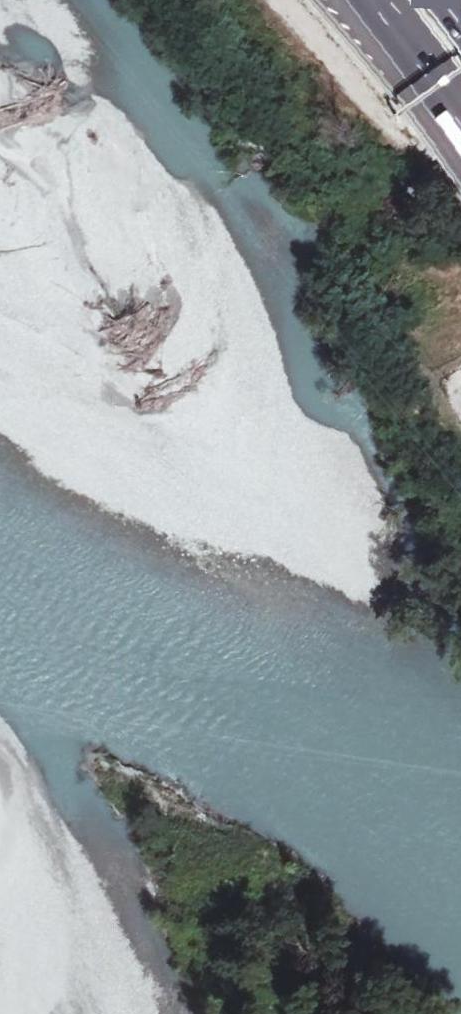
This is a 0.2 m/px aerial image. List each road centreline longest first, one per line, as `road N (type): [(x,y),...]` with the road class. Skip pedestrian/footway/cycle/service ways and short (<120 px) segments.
road 1 (track): [(281,0),(406,149)]
road 2 (motorway): [(377,0),(460,114)]

